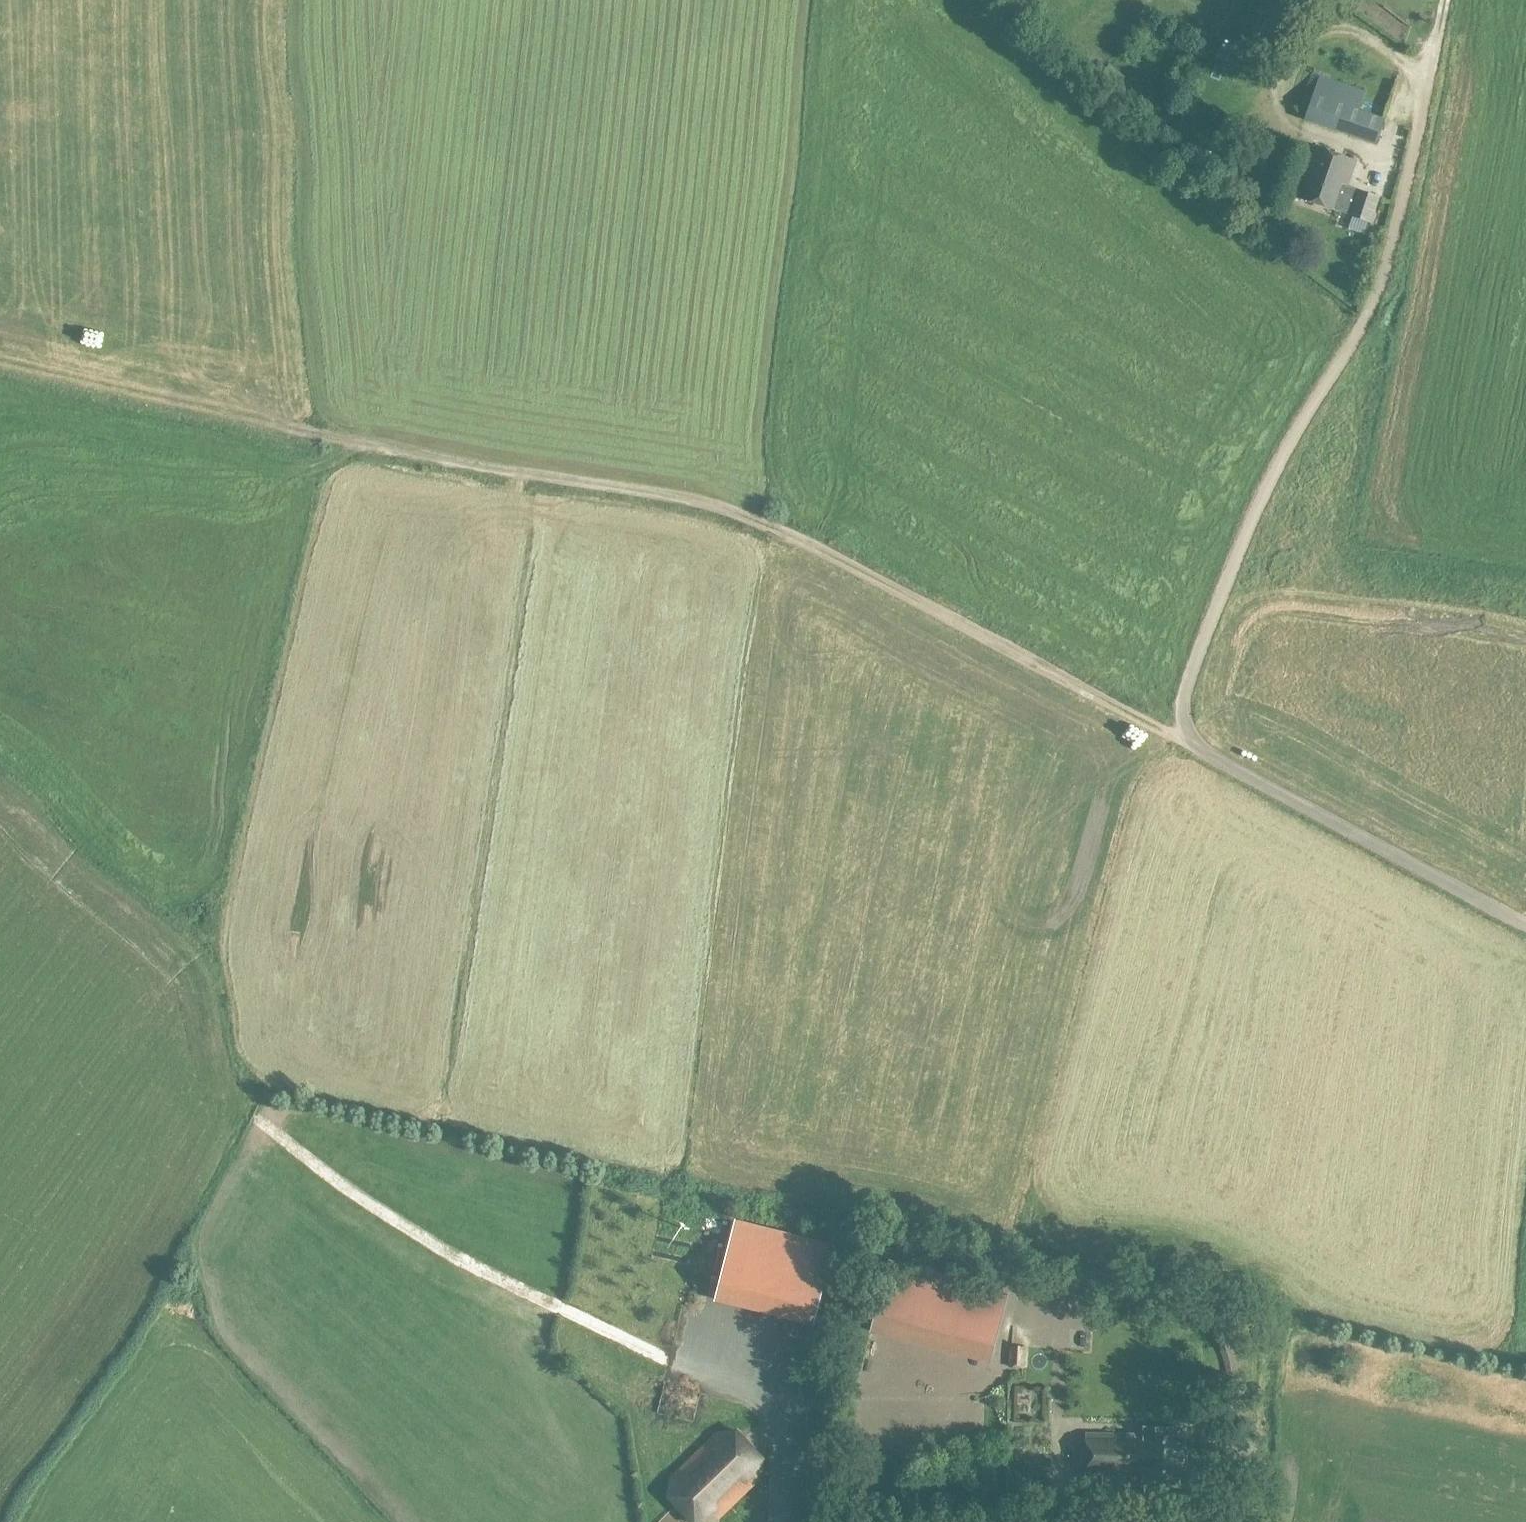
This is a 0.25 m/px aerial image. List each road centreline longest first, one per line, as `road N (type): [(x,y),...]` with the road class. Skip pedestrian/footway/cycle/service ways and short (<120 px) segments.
road 1 (track): [(1194,742),(736,510),(386,448),(0,362)]
road 2 (unclassified): [(1525,926),(1213,759),(1194,742),(1184,717),(1200,654),(1264,496),(1382,286),(1447,0)]

